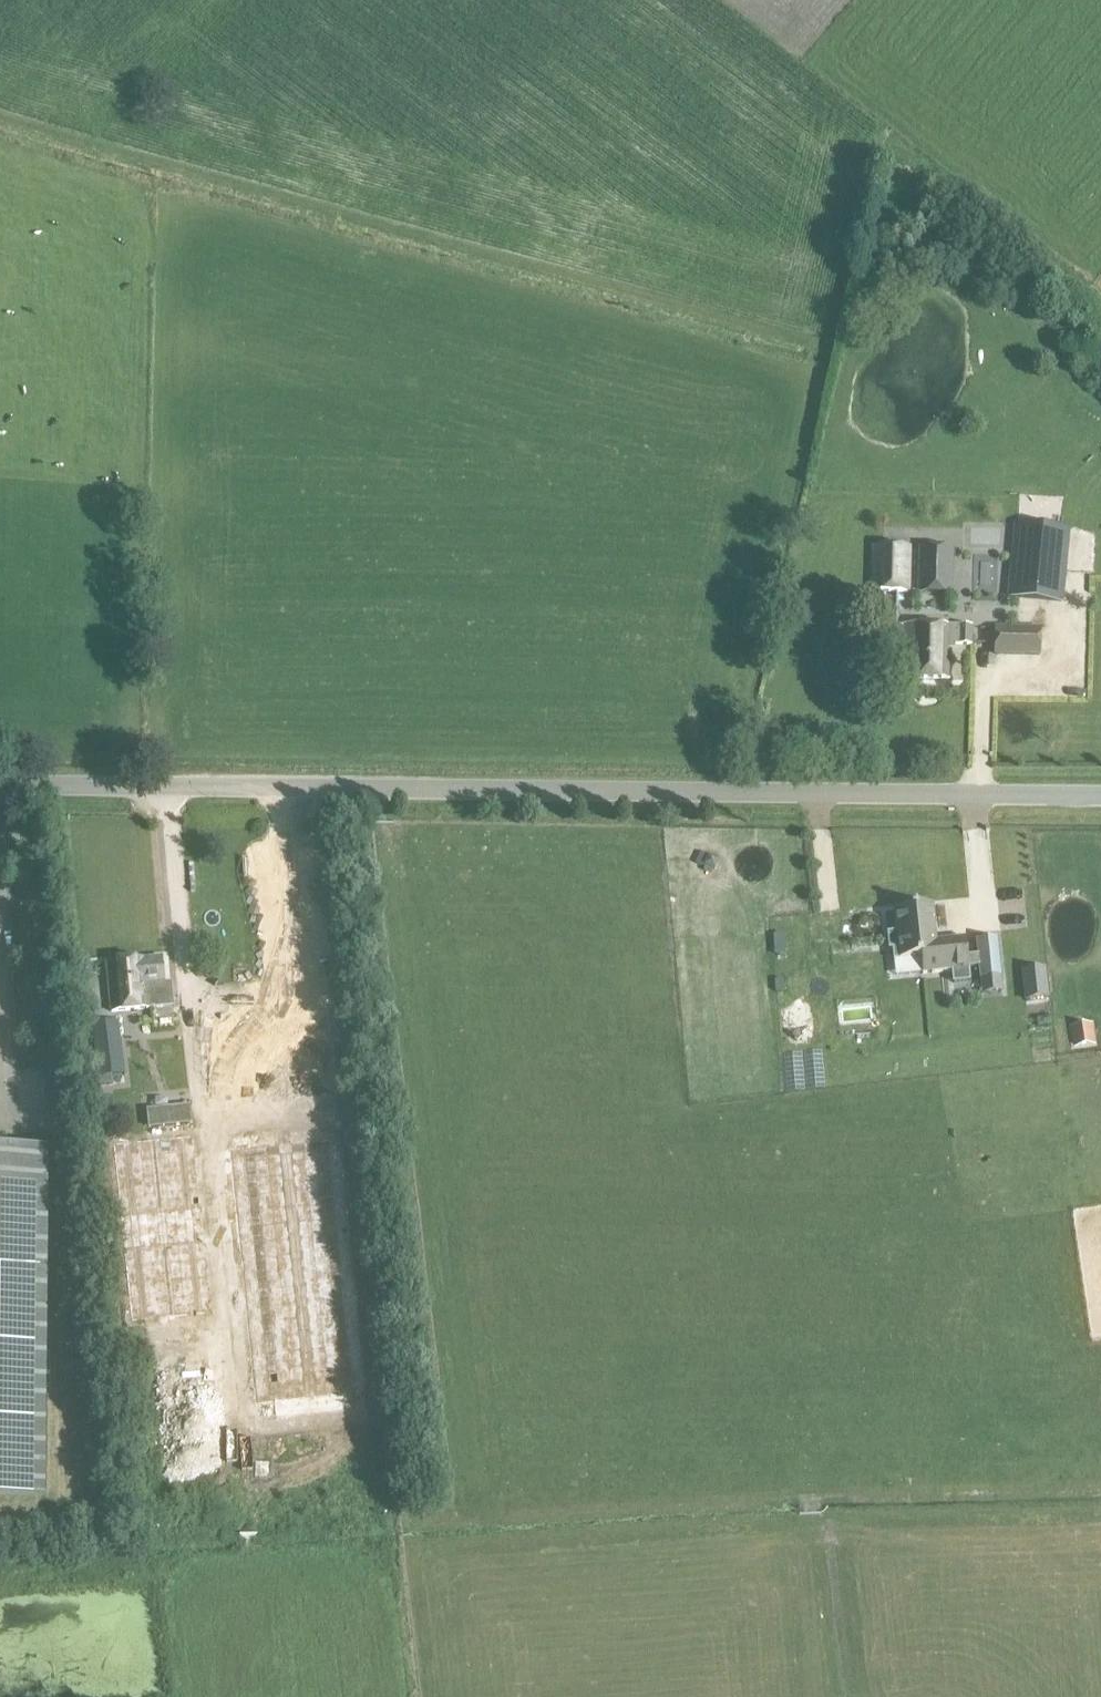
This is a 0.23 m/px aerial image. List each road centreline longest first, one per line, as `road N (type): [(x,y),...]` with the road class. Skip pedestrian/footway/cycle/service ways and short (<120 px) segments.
road 1 (unclassified): [(1100,794),(0,782)]

